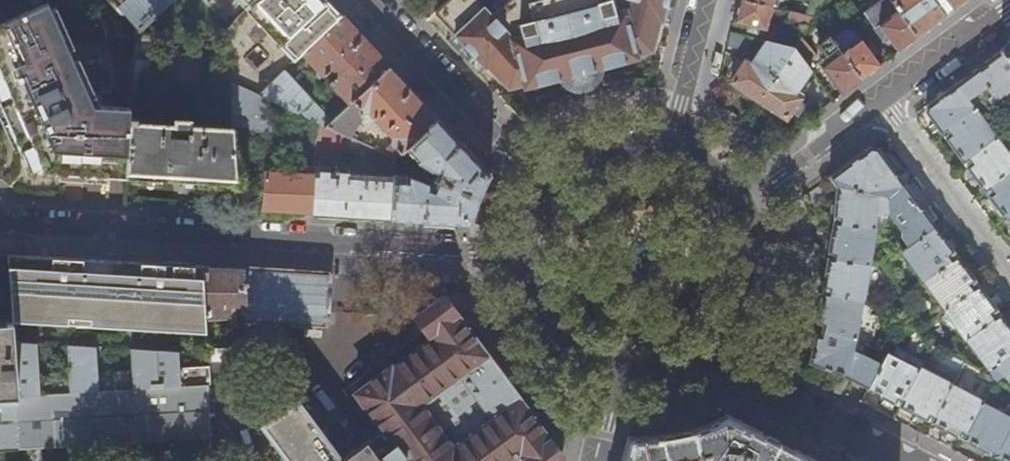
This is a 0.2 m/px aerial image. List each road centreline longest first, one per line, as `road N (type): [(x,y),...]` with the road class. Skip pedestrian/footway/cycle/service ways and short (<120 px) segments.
road 1 (residential): [(528,256),(0,223)]
road 2 (residential): [(368,0),(552,194)]
road 3 (residential): [(706,359),(898,460)]
road 4 (residential): [(1009,277),(881,102)]
road 5 (residential): [(706,359),(751,301),(756,251),(742,204)]
road 6 (residential): [(881,102),(742,204)]
road 7 (residential): [(1009,5),(881,102)]
road 8 (residential): [(528,256),(545,325),(584,363),(615,375)]
road 9 (residential): [(670,151),(707,0)]
road 10 (residential): [(670,151),(599,158),(552,194)]

